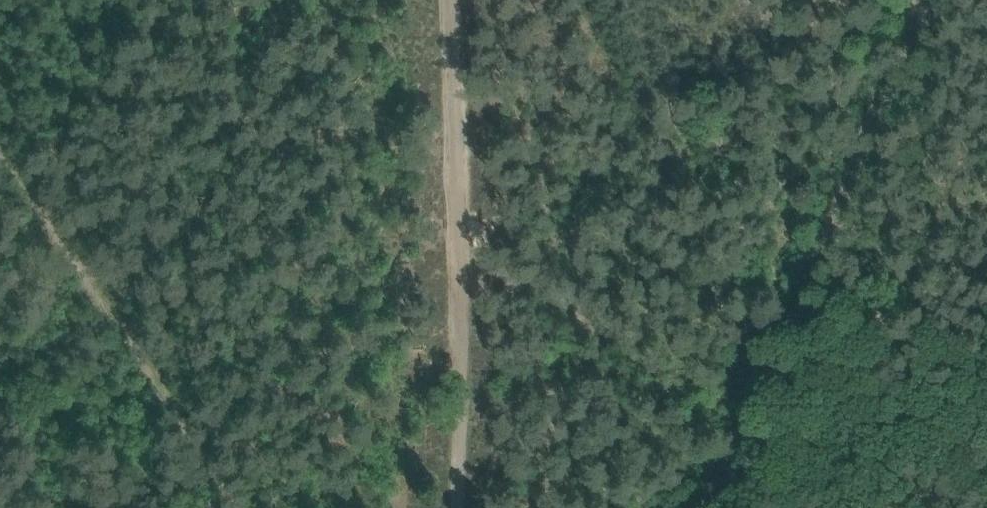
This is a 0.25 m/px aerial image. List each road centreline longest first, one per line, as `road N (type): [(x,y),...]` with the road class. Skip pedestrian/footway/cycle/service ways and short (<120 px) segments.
road 1 (track): [(718,507),(930,0)]
road 2 (track): [(447,0),(456,507)]

